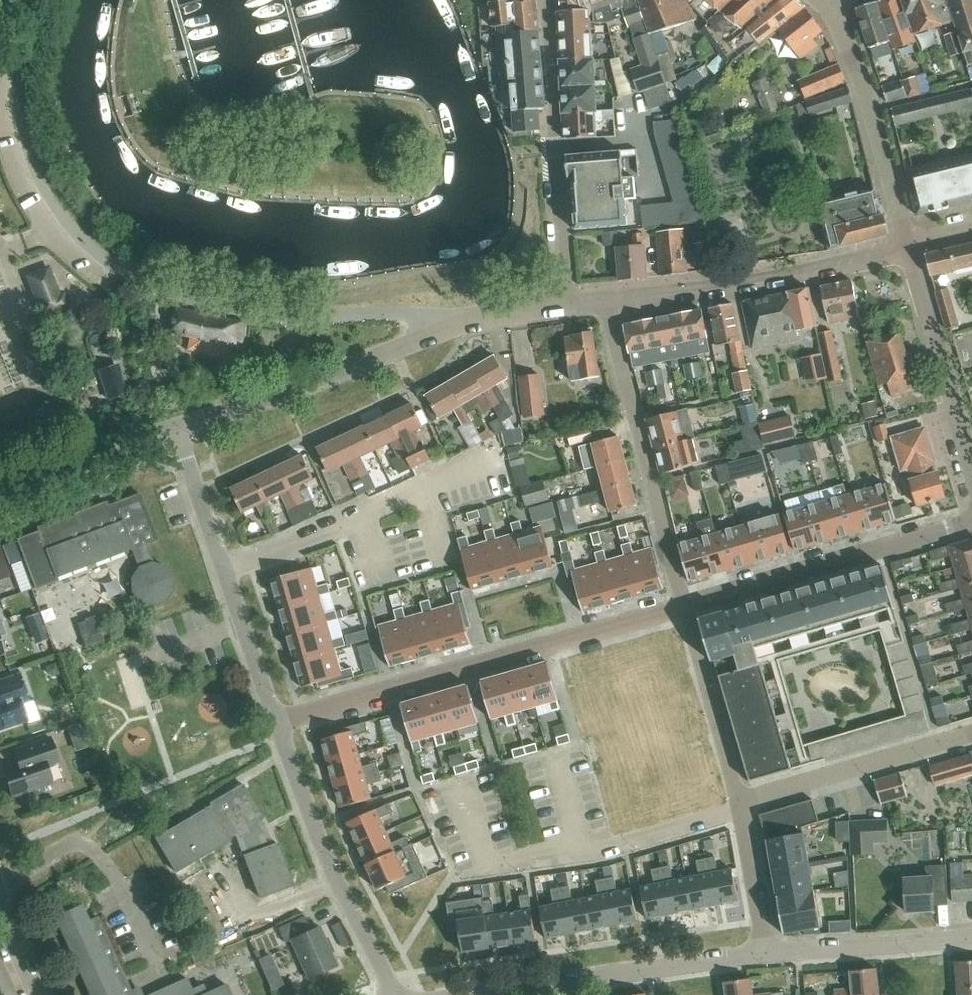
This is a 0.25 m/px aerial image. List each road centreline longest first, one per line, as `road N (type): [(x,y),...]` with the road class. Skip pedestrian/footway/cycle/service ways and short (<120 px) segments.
road 1 (unclassified): [(448,327),(401,311),(247,311),(173,292),(103,260),(55,208),(24,141),(15,68),(22,0)]
road 2 (residential): [(683,604),(276,721)]
road 3 (residential): [(683,604),(605,298)]
road 4 (residential): [(456,994),(765,951)]
road 5 (residential): [(276,721),(175,427)]
road 6 (unclassified): [(605,298),(768,278),(906,243)]
road 7 (residential): [(544,0),(566,302)]
road 8 (residential): [(971,519),(683,604)]
road 9 (residential): [(395,994),(329,866),(276,721)]
road 10 (unclassified): [(175,427),(448,327)]
road 11 (tertiary): [(906,243),(855,62),(824,3)]
road 12 (residential): [(738,801),(971,731)]
road 13 (unclassified): [(971,470),(906,243)]
road 14 (residential): [(765,951),(971,936)]
road 15 (residential): [(738,801),(683,604)]
road 16 (unclassified): [(0,485),(175,427)]
road 17 (residential): [(765,951),(738,801)]
road 18 (unclassified): [(448,327),(566,302)]

